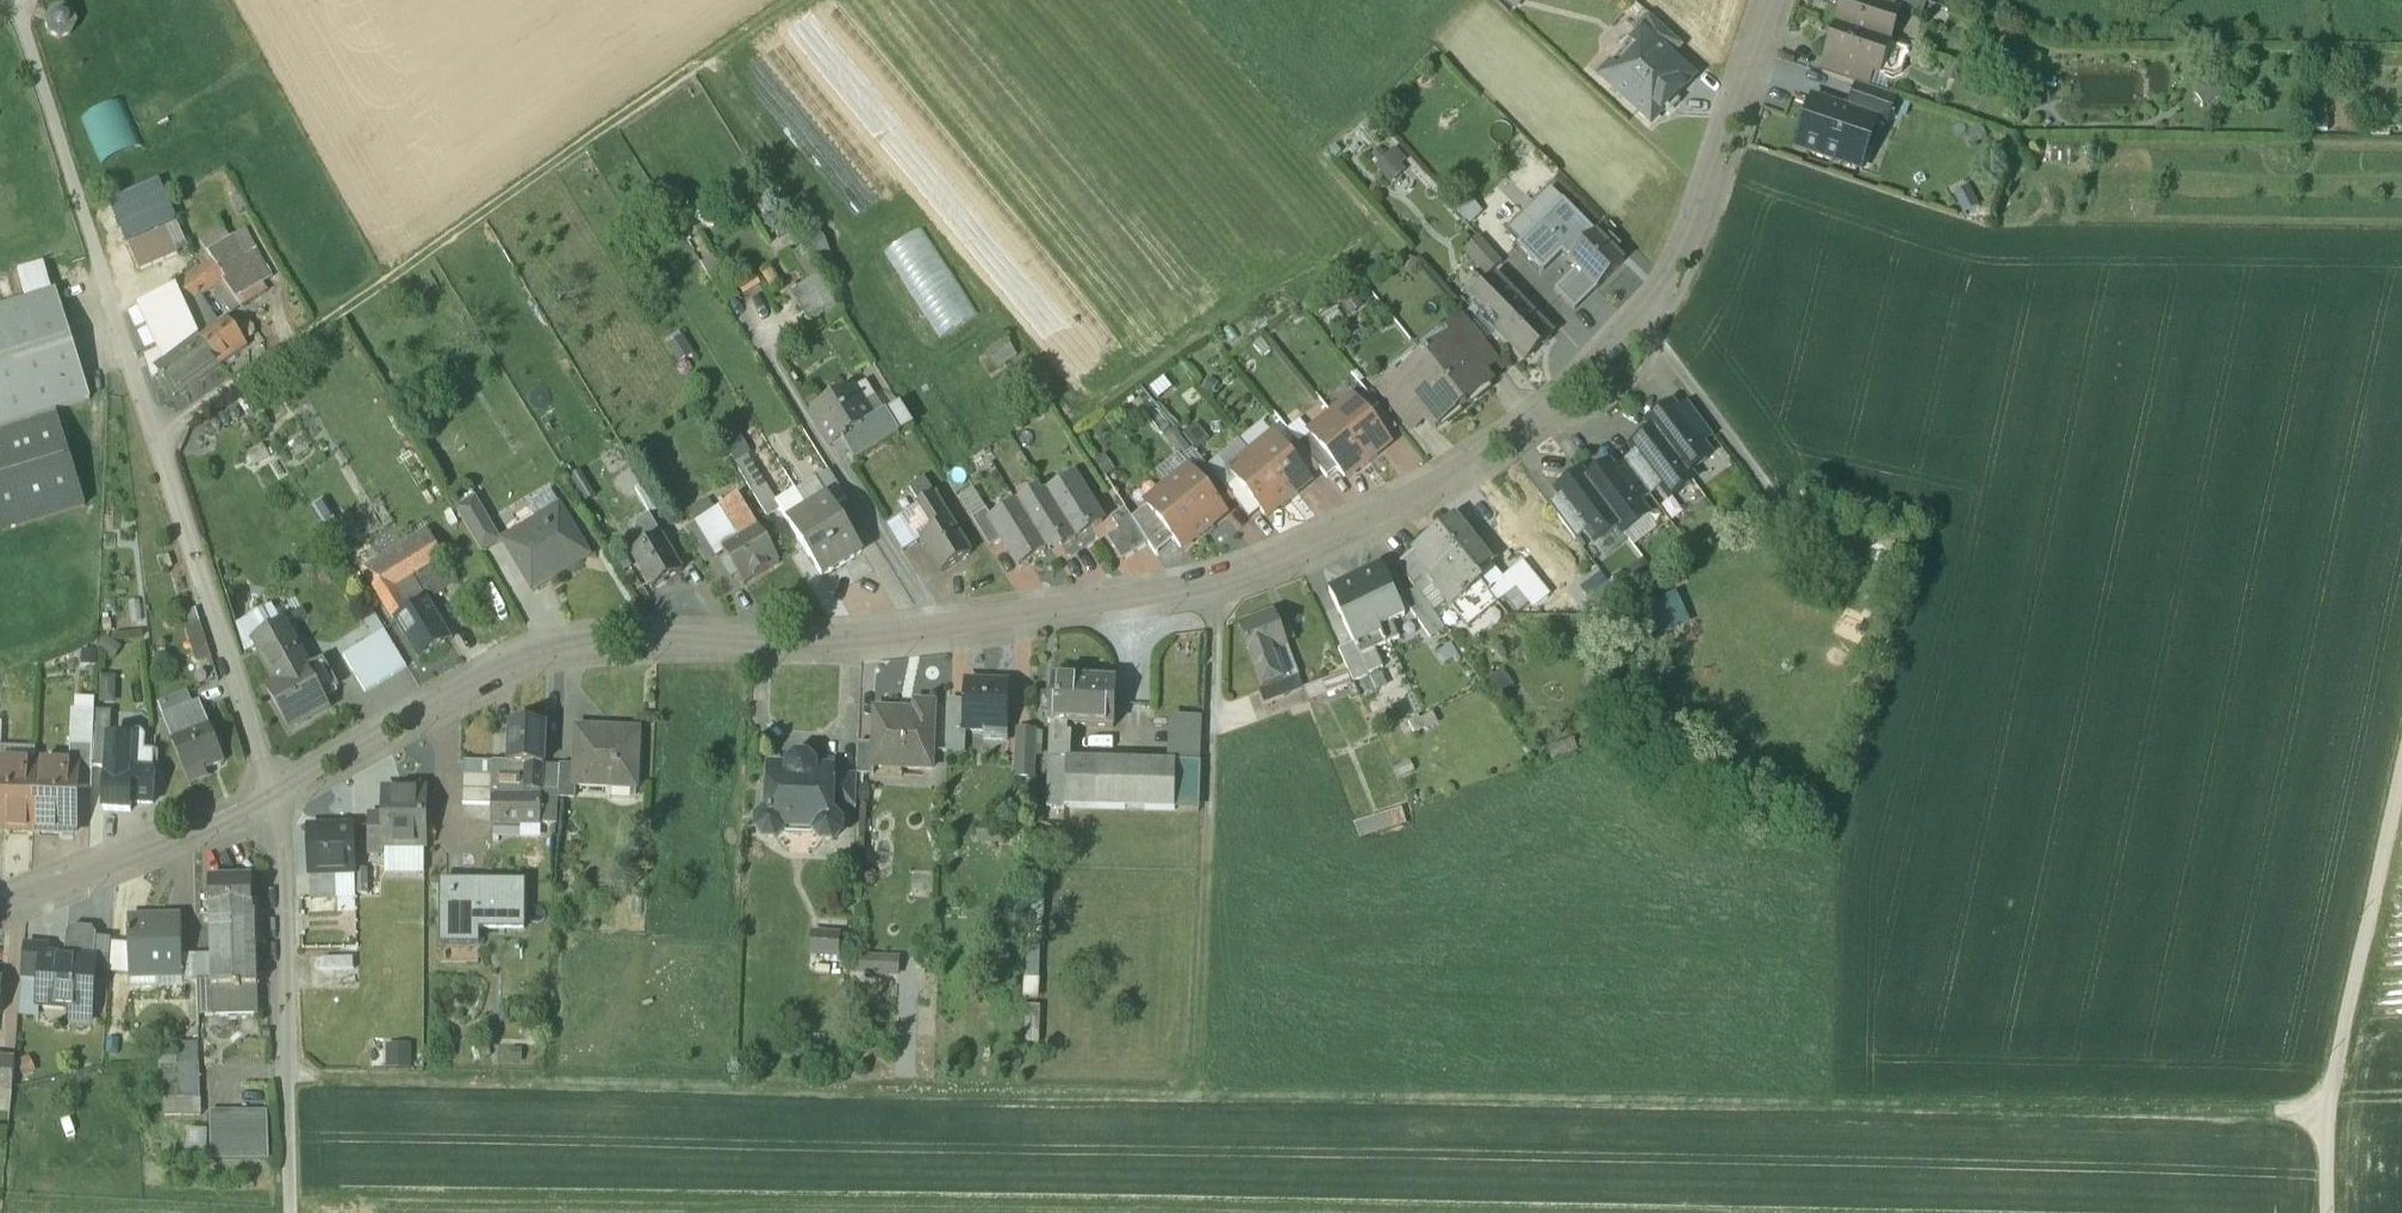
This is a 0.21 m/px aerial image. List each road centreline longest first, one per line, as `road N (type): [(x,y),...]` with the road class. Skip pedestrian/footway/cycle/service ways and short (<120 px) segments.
road 1 (residential): [(0,911),(236,815),(552,649),(859,642),(1165,592),(1265,565),(1435,487),(1540,418),(1654,313),(1699,218),(1769,0)]
road 2 (track): [(2326,1109),(1193,1104),(289,1078)]
road 3 (track): [(288,1074),(279,822),(17,0)]
road 4 (track): [(794,0),(304,342)]
road 5 (track): [(2324,1212),(2326,1109),(2401,759)]
road 6 (track): [(1193,1104),(1207,736)]
road 7 (track): [(1646,323),(1791,522)]
road 8 (track): [(157,436),(304,342)]
road 9 (track): [(1217,580),(1207,736)]
road 10 (track): [(291,1212),(288,1074)]

